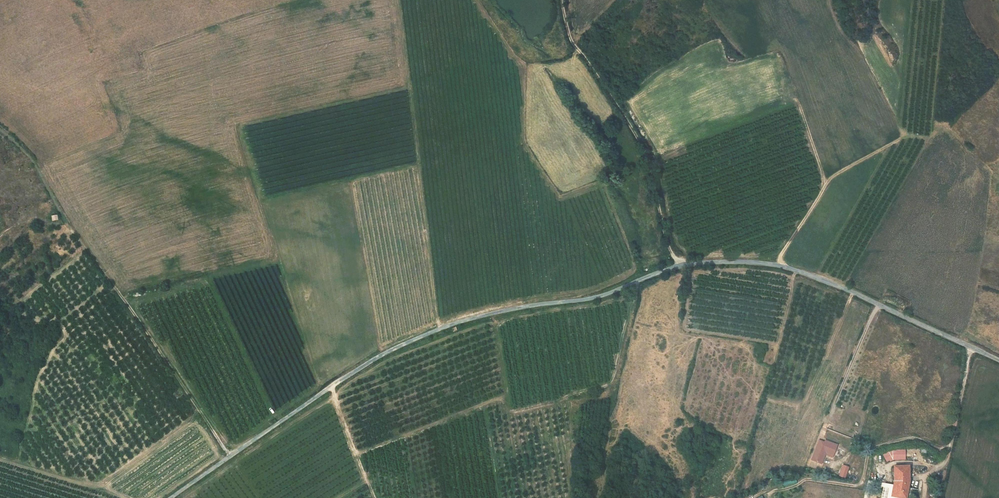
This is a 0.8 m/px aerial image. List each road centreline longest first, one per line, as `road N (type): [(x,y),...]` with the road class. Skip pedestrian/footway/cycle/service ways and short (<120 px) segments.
road 1 (unclassified): [(170,497),(389,351),(459,321),(590,300),(681,265),(784,266),(998,361)]
road 2 (track): [(0,128),(38,168),(230,456)]
road 3 (track): [(784,266),(781,255),(830,179),(903,137)]

